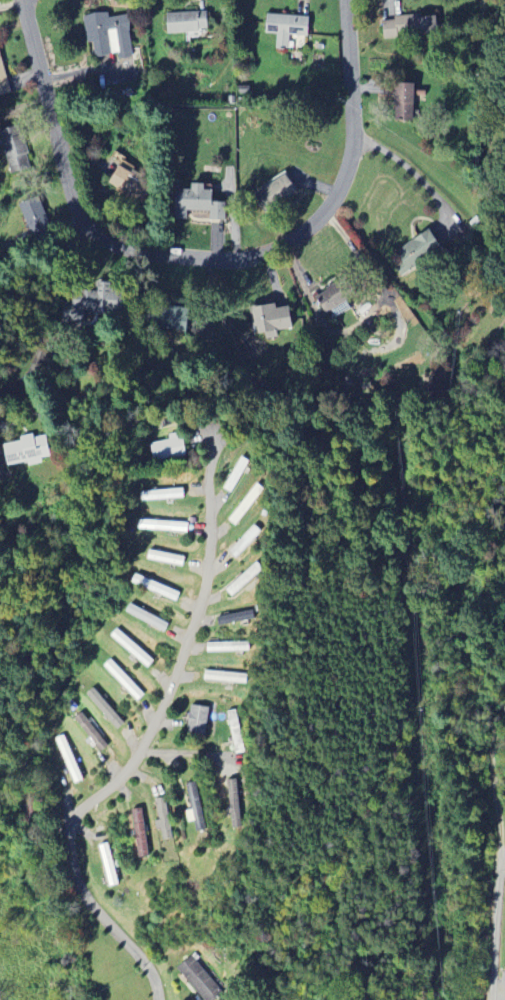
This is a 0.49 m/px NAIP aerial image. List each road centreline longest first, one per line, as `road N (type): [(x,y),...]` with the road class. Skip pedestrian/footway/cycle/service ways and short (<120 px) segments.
road 1 (residential): [(23,0),(85,223),(137,251),(243,259),(301,237),(325,212),(353,159),(345,0)]
road 2 (residential): [(158,999),(147,965),(81,886),(70,834),(76,815),(140,752),(173,679),(200,610),(210,510)]

